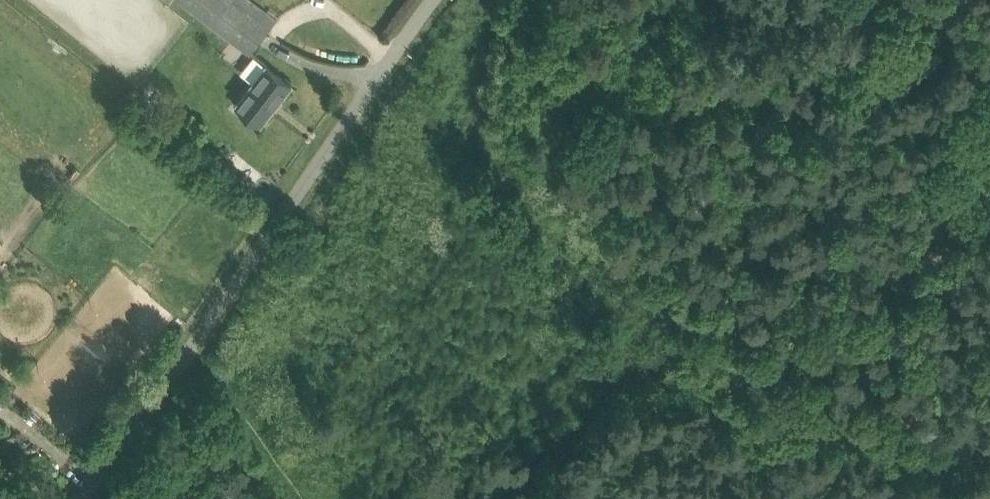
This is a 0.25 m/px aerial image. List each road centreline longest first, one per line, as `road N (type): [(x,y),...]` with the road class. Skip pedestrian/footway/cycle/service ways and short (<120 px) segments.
road 1 (unclassified): [(72,498),(433,0)]
road 2 (track): [(481,0),(491,126),(508,157),(673,306)]
road 3 (track): [(758,370),(936,443),(950,498)]
road 4 (track): [(302,498),(227,381),(191,342)]

